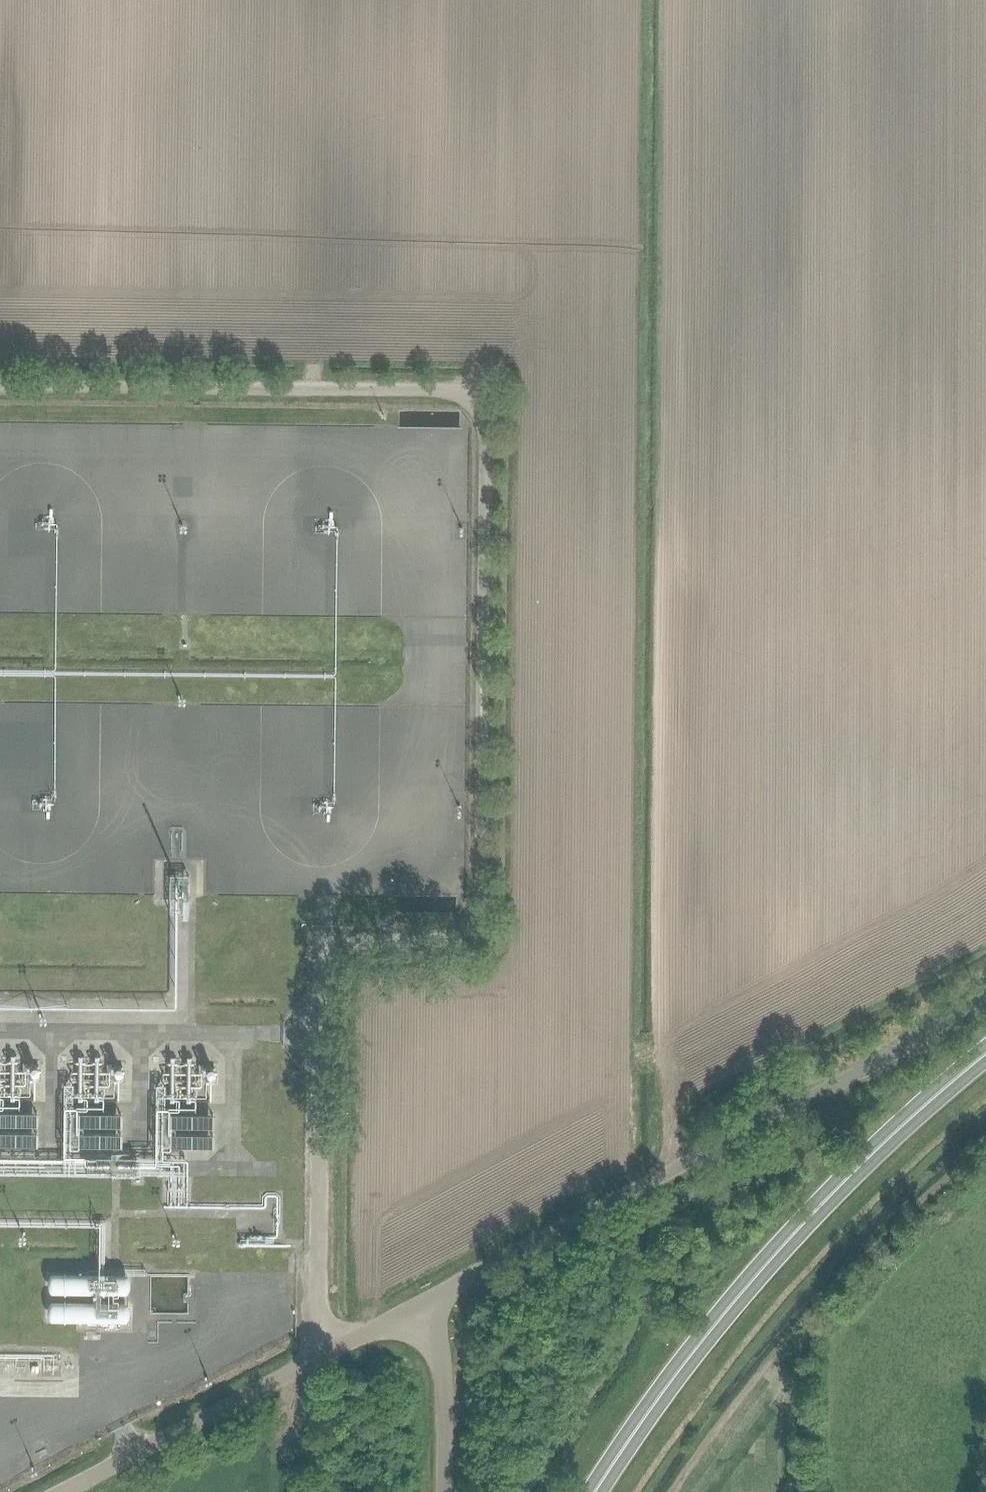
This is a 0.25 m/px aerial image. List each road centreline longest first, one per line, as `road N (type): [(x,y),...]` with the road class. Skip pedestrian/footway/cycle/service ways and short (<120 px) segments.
road 1 (unclassified): [(421,1304),(950,1021),(985,994)]
road 2 (trunk): [(595,1491),(656,1400),(771,1258),(909,1118),(985,1055)]
road 3 (unclassified): [(55,1491),(421,1304)]
road 4 (unclassified): [(444,1491),(438,1335),(421,1304)]

